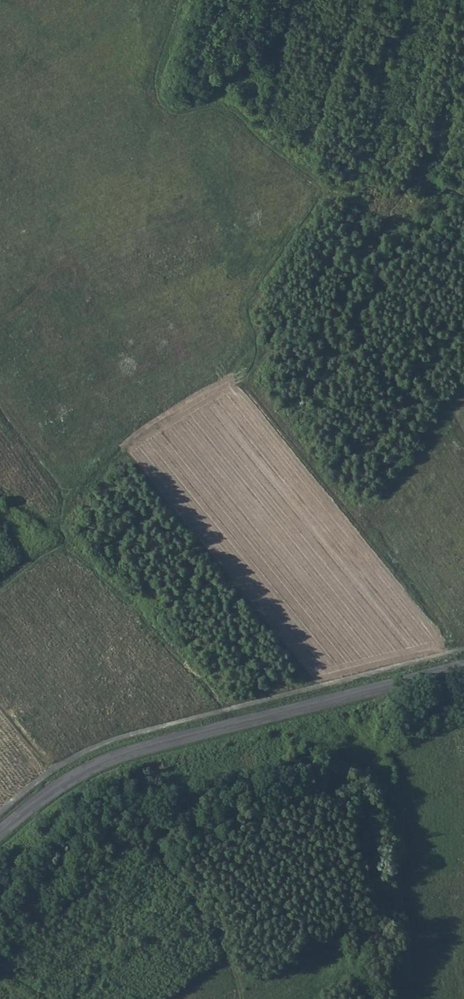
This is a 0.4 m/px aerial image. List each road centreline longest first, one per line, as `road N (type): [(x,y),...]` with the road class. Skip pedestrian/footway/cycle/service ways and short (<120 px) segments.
road 1 (track): [(463,200),(420,182),(388,219),(325,191),(247,312),(261,349),(241,382),(117,455),(61,520),(65,550),(224,712)]
road 2 (residential): [(463,667),(102,763),(0,837)]
road 3 (track): [(241,382),(454,654)]
road 4 (track): [(0,410),(73,506)]

